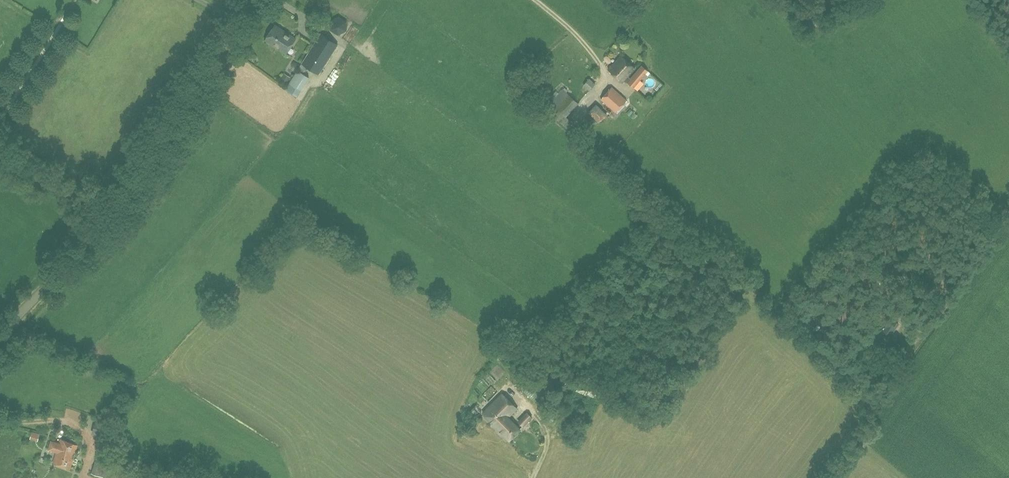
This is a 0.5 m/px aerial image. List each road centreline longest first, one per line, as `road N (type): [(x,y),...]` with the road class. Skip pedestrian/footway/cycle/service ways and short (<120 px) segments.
road 1 (unclassified): [(0,335),(116,208),(255,0)]

